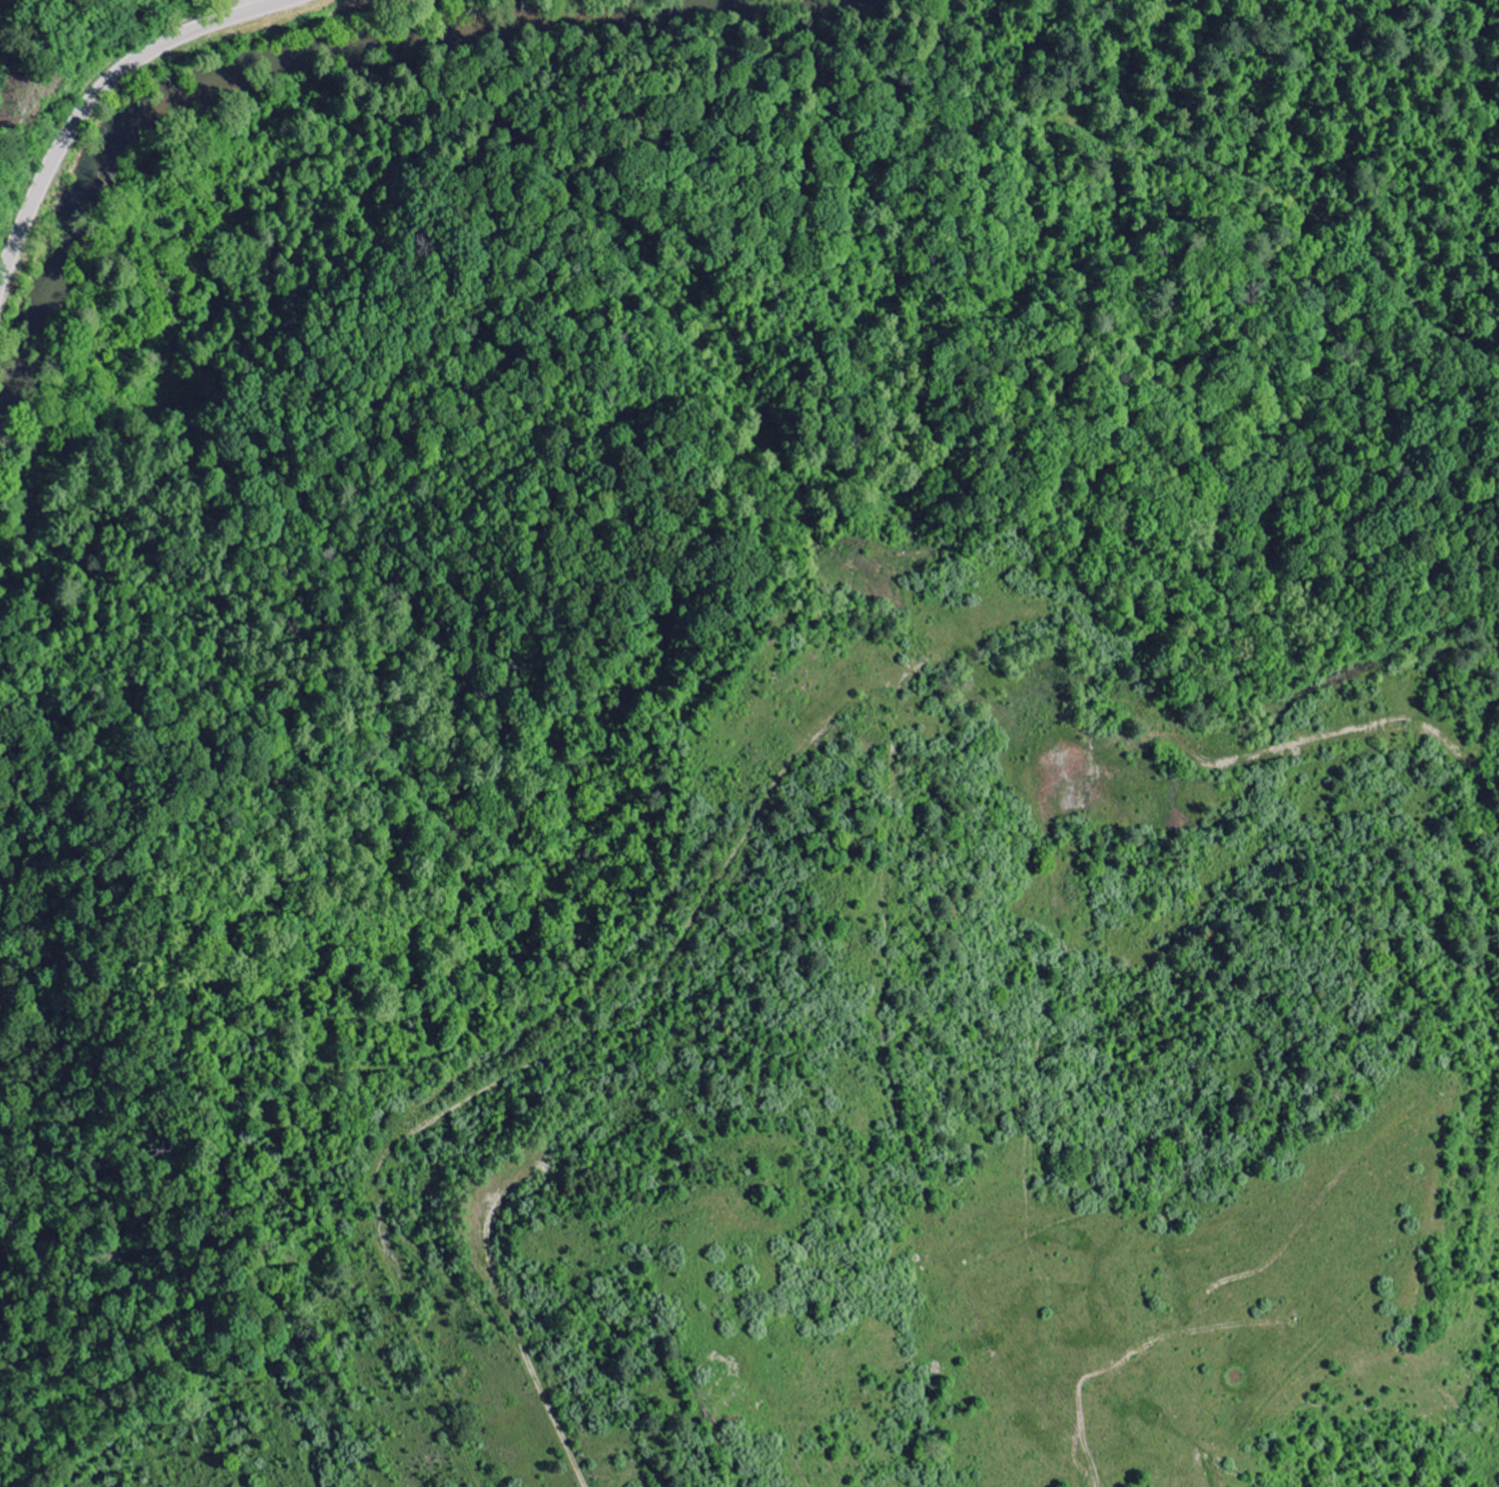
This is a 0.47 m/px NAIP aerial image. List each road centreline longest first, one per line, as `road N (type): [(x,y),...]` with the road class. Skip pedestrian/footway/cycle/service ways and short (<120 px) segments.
road 1 (secondary): [(285,0),(148,53),(103,91),(67,137),(0,282)]

